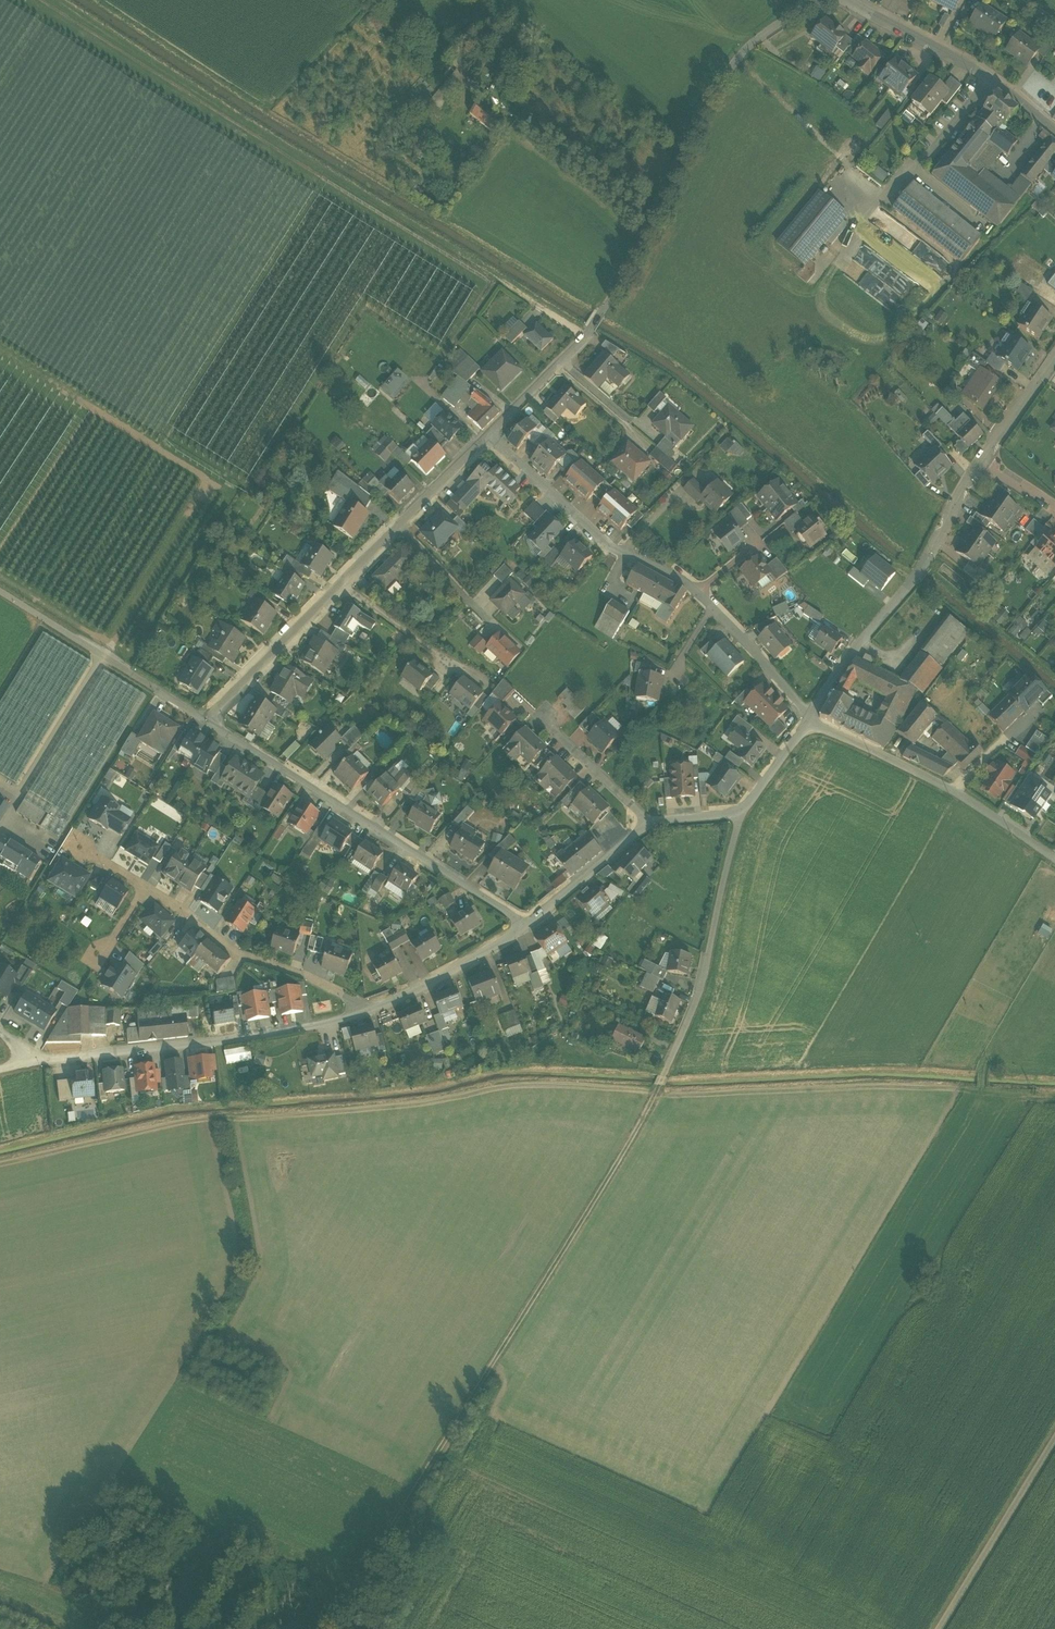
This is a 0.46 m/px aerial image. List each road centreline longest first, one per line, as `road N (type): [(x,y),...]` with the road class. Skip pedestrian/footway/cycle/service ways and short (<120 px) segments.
road 1 (track): [(330,1628),(579,1236),(660,1084)]
road 2 (track): [(51,0),(586,335)]
road 3 (residential): [(487,436),(586,335),(733,64),(819,0)]
road 4 (residential): [(525,925),(205,719)]
road 5 (residential): [(35,1061),(212,1042),(357,1012)]
road 6 (residential): [(980,462),(932,553),(810,716)]
road 7 (residential): [(810,716),(955,790),(1054,859)]
road 8 (residential): [(736,815),(696,997),(660,1084)]
road 9 (residential): [(487,436),(613,550),(670,570),(698,593)]
road 10 (residential): [(357,1012),(307,978),(237,956),(145,888)]
road 11 (residential): [(1054,132),(978,72),(845,0)]
road 12 (unclassified): [(941,1628),(1054,1442)]
road 13 (residential): [(341,583),(487,436)]
road 14 (track): [(102,656),(0,829)]
road 15 (residential): [(205,719),(341,583)]
road 16 (residential): [(357,1012),(423,987),(525,925)]
road 17 (track): [(157,690),(0,592)]
road 18 (residential): [(525,925),(648,823)]
road 19 (track): [(137,1628),(0,1573)]
road 20 (residential): [(648,823),(547,716)]
road 21 (residential): [(715,609),(810,716)]
road 22 (residential): [(341,583),(448,666)]
road 23 (residential): [(1054,357),(980,462)]
road 24 (residential): [(810,716),(736,815)]

